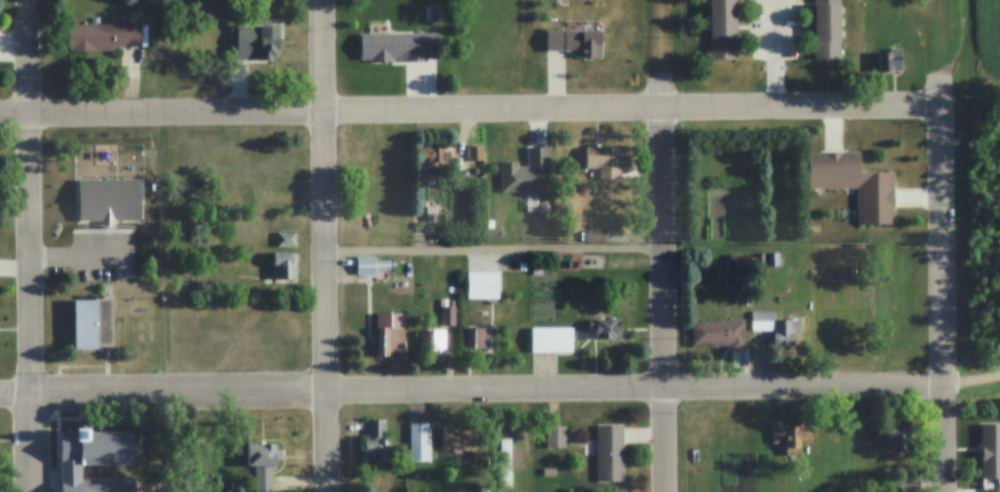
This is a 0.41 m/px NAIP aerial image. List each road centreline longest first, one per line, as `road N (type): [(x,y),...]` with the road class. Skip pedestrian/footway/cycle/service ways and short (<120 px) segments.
road 1 (residential): [(0,397),(947,387)]
road 2 (residential): [(945,106),(0,116)]
road 3 (residential): [(326,491),(322,0)]
road 4 (residential): [(31,491),(28,11)]
road 5 (residential): [(948,491),(945,106)]
road 6 (residential): [(669,491),(665,110)]

